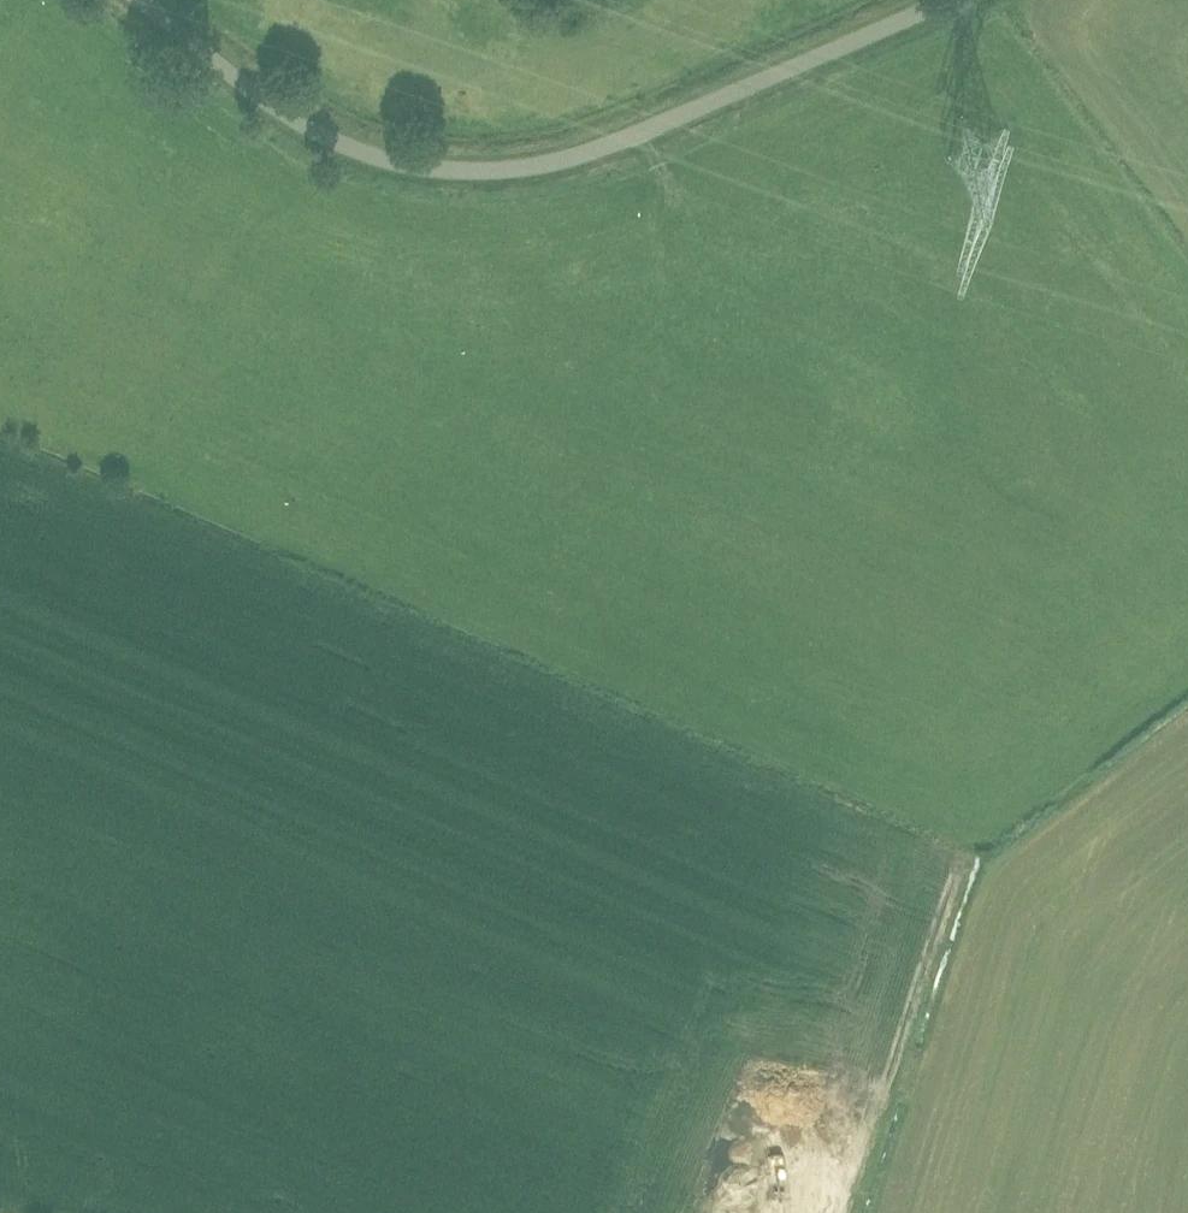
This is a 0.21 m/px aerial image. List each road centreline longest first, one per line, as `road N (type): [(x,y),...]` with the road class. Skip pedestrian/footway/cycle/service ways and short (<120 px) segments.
road 1 (unclassified): [(138,0),(296,122),(375,158),(519,167),(636,133),(944,0)]

